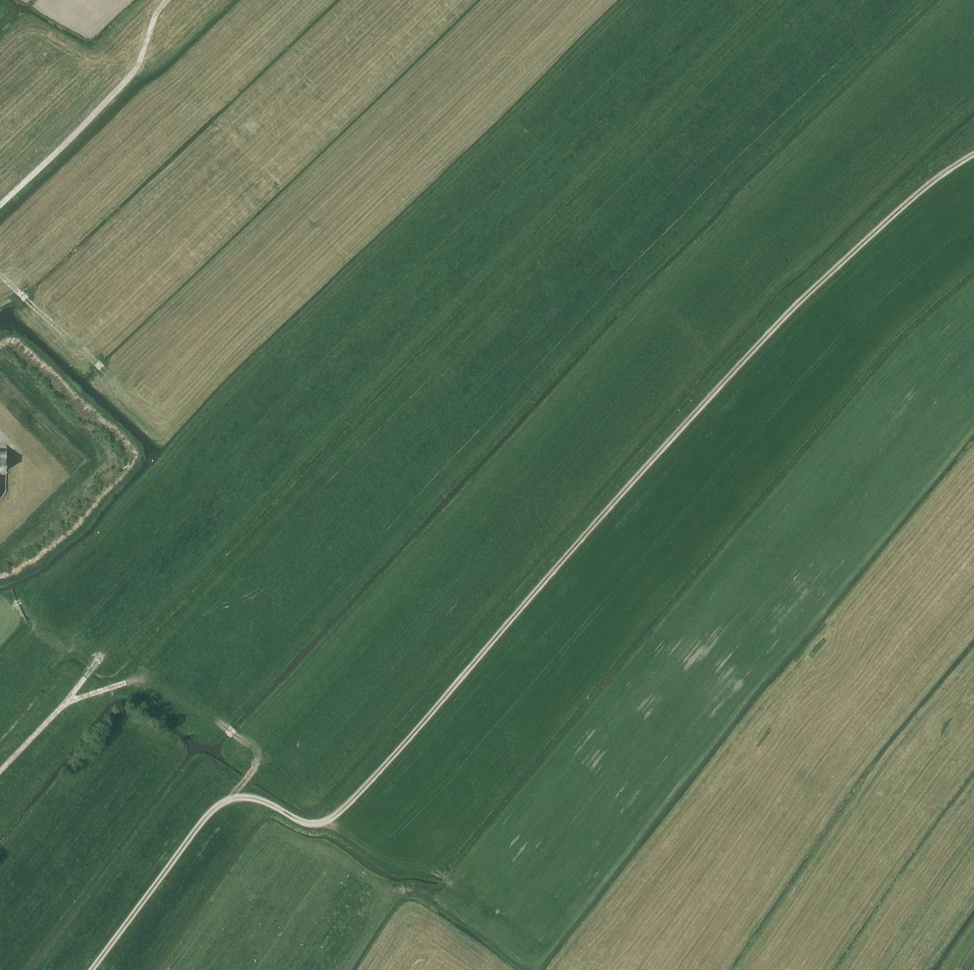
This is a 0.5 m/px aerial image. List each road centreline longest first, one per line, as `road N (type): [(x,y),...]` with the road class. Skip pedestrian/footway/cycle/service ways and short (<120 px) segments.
road 1 (track): [(92,969),(216,808),(250,797),(311,823),(344,809),(830,275),(973,159)]
road 2 (track): [(0,772),(66,704),(137,679),(247,745),(256,769),(229,800)]
road 3 (track): [(0,206),(134,72),(162,0)]

